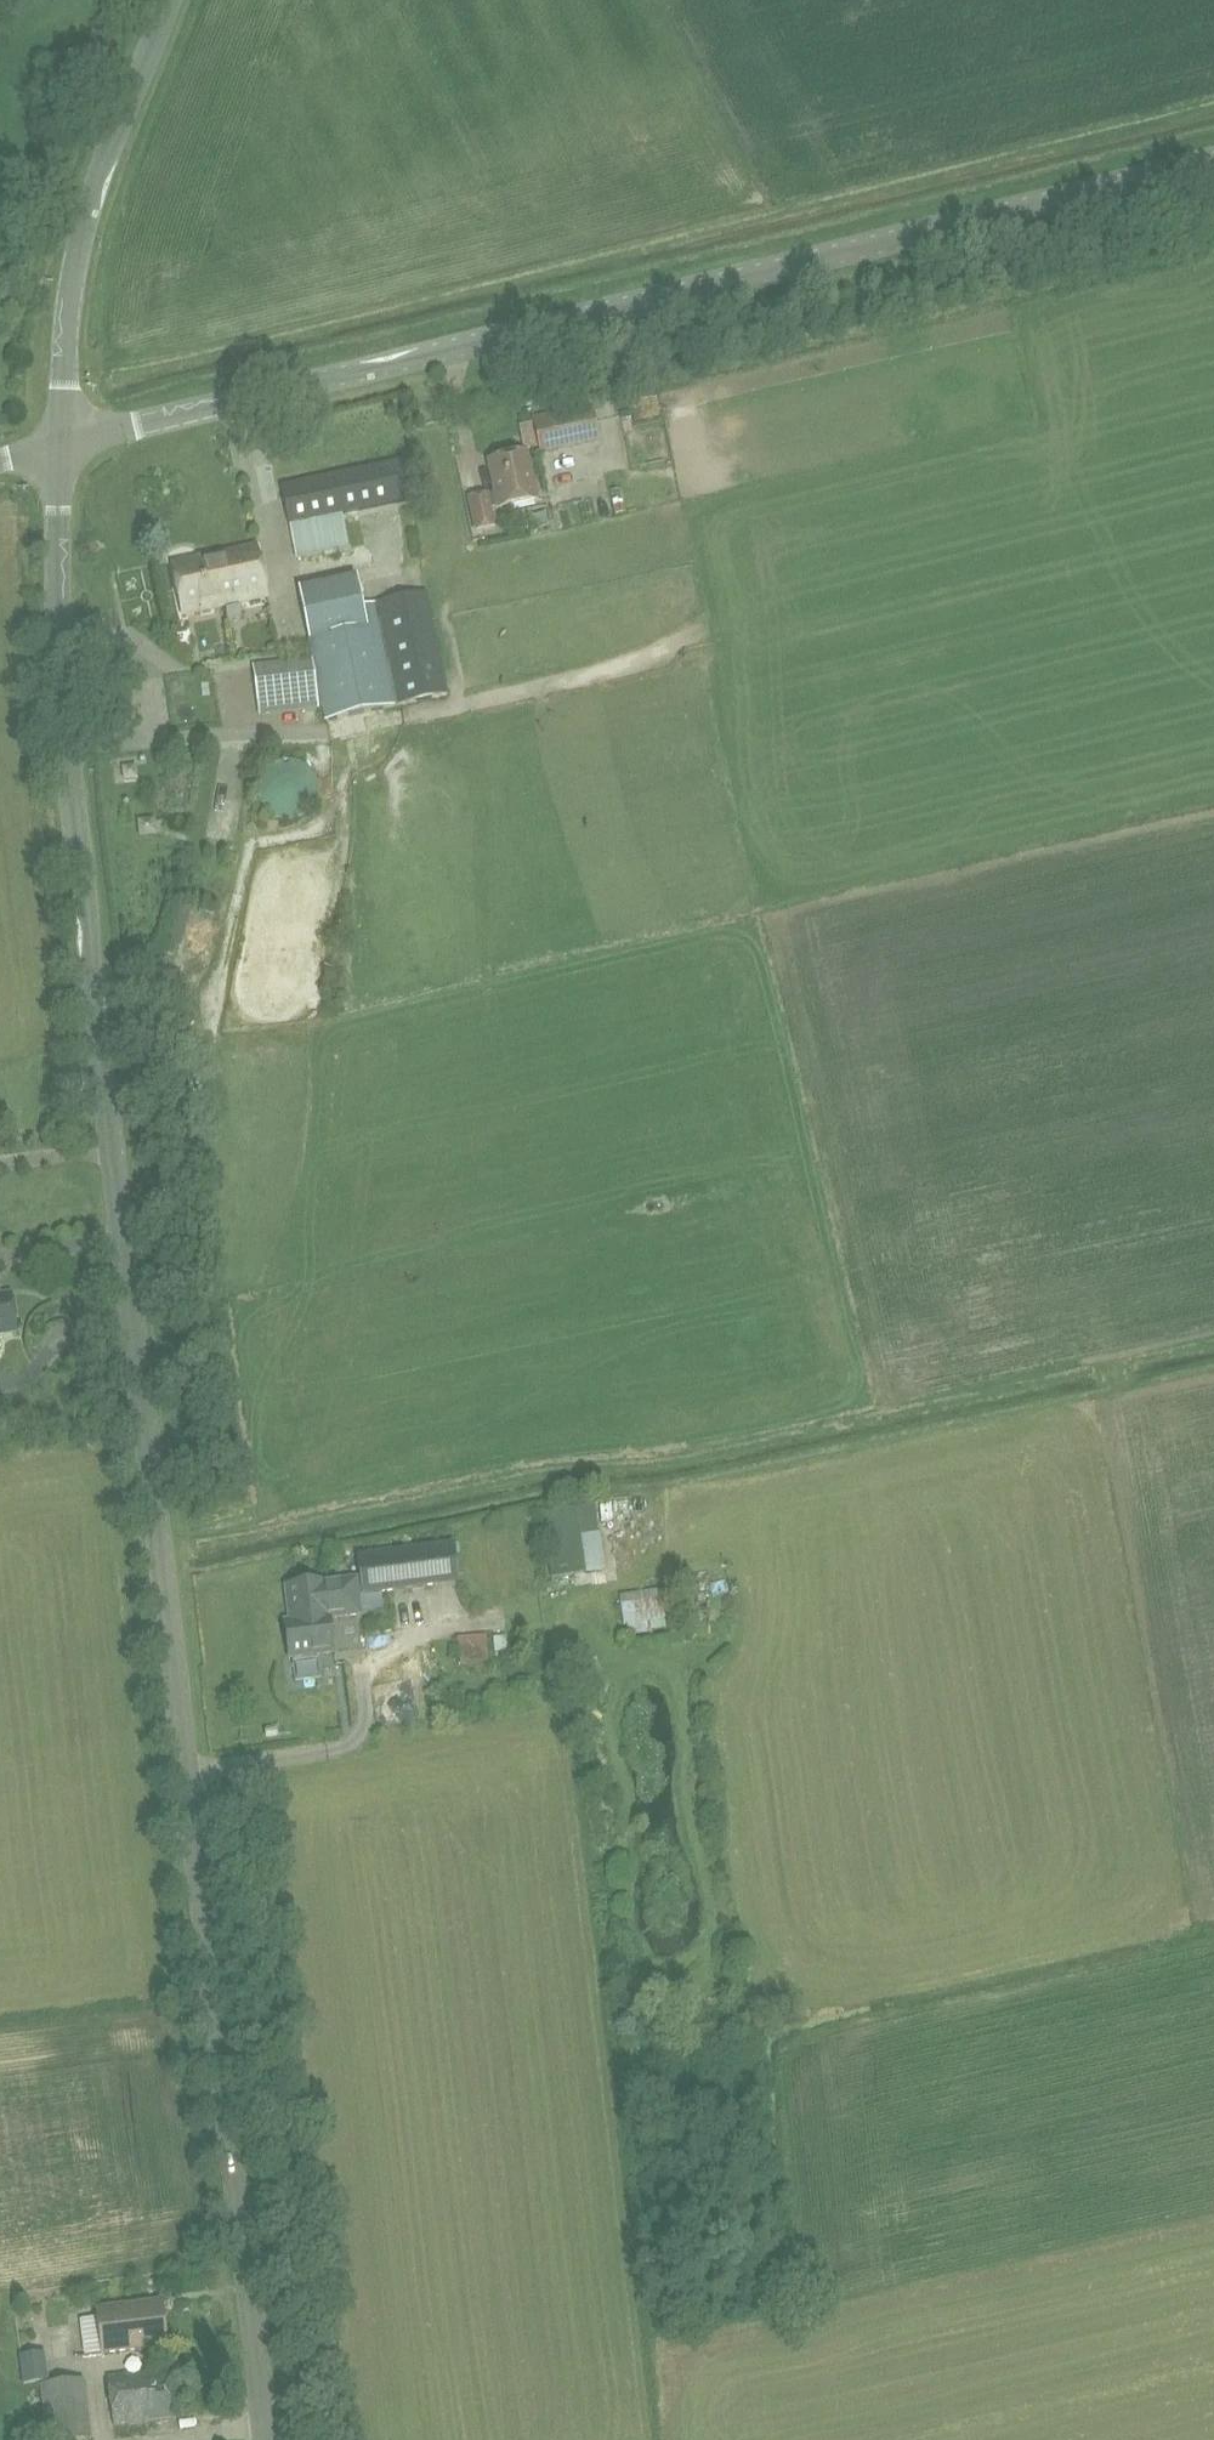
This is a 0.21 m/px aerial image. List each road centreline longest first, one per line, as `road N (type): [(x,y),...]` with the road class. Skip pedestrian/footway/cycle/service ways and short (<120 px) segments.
road 1 (tertiary): [(271,2439),(74,834),(48,447)]
road 2 (tertiary): [(78,440),(1213,162)]
road 3 (tertiary): [(66,377),(71,292),(94,182),(168,0)]

